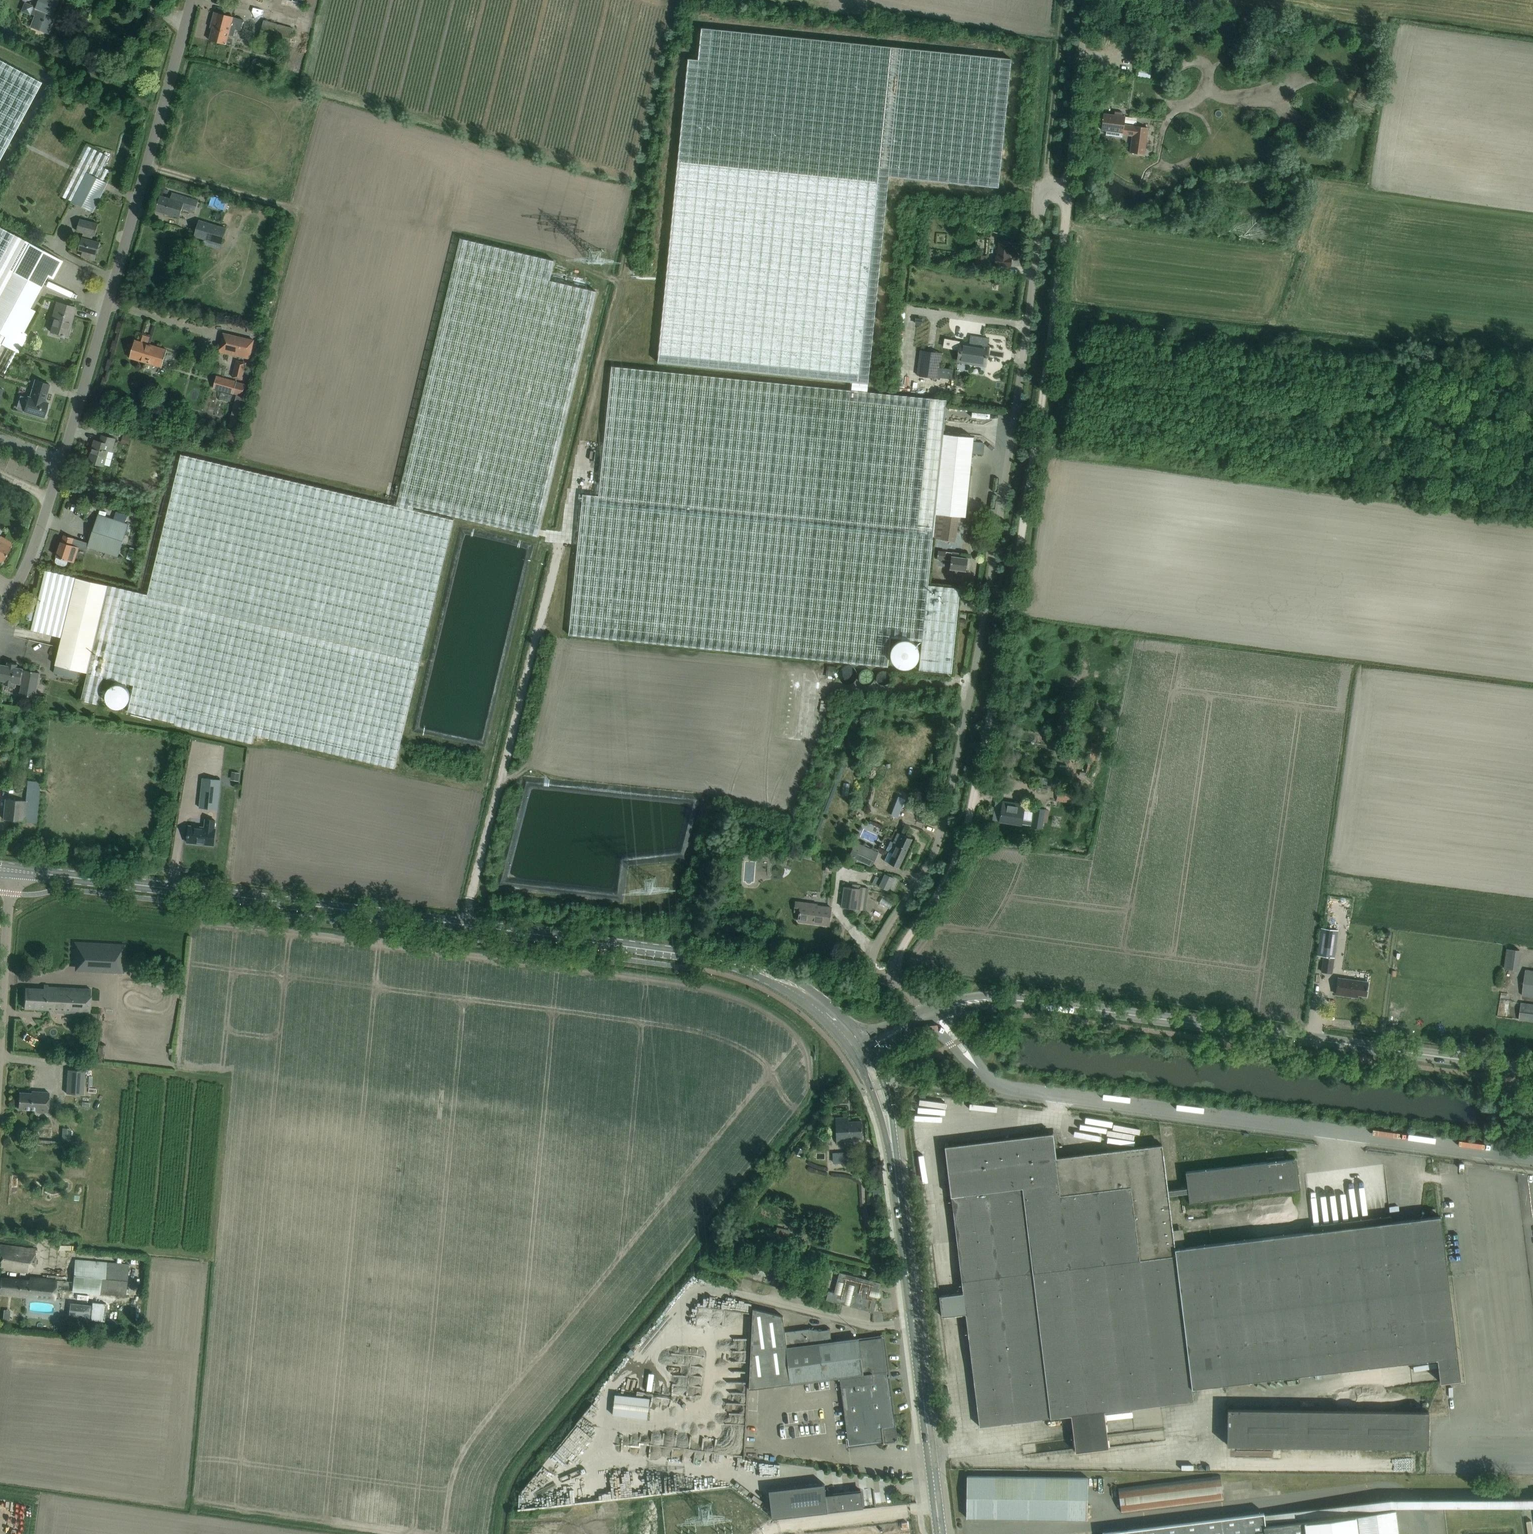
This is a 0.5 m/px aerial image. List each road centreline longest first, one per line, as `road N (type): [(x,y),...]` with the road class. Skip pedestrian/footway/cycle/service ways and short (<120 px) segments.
road 1 (unclassified): [(928,1009),(903,983),(874,971),(870,954),(947,825),(1048,197),(1068,187),(1088,0)]
road 2 (track): [(888,977),(950,878),(964,828),(1028,534),(1068,187)]
road 3 (secondary): [(712,959),(12,870)]
road 4 (unclassified): [(0,612),(45,529),(192,0)]
road 5 (unclassified): [(1532,1158),(994,1083)]
road 6 (secondary): [(1532,1069),(1029,1001)]
road 7 (secondary): [(940,1533),(893,1152)]
road 8 (track): [(162,111),(0,24)]
road 9 (secondary): [(862,1039),(794,979),(760,964),(712,959)]
road 10 (secondary): [(712,959),(798,999),(853,1055)]
road 11 (unclassified): [(0,1030),(12,870)]

